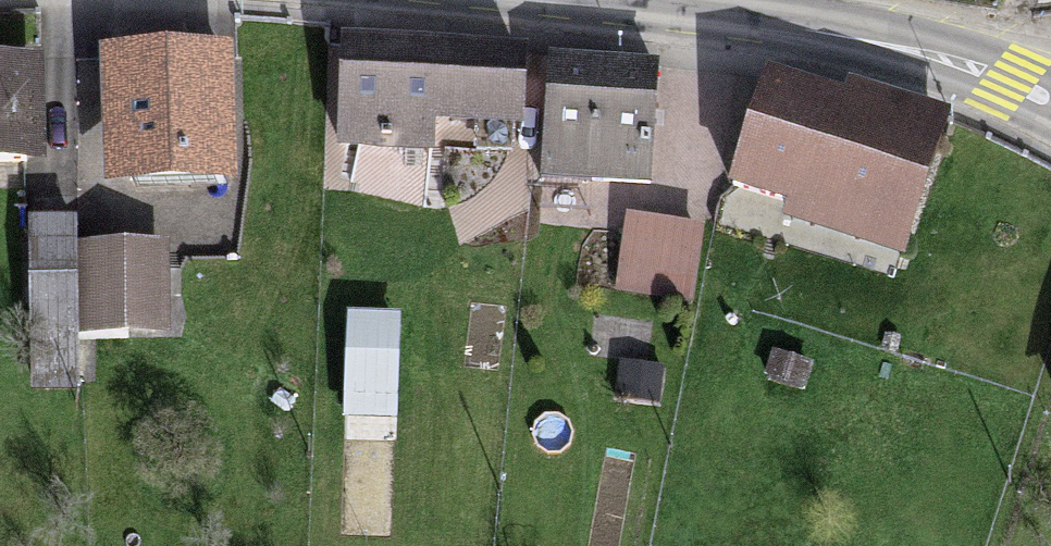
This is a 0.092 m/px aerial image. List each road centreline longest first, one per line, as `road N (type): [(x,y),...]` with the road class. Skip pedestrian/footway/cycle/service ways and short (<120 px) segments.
road 1 (tertiary): [(1050,100),(872,43),(565,0)]

